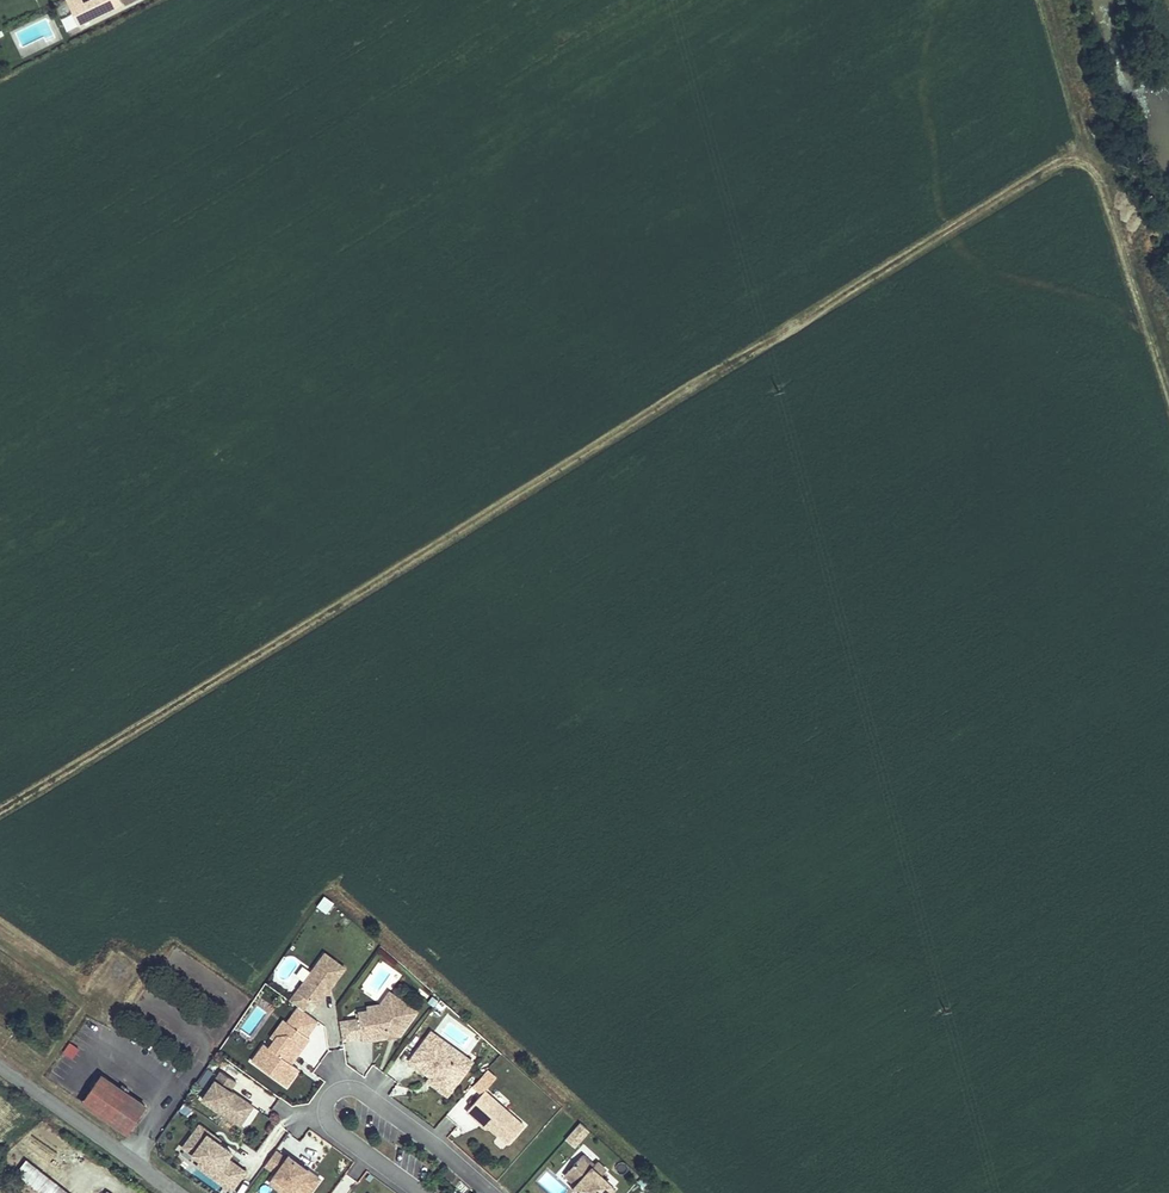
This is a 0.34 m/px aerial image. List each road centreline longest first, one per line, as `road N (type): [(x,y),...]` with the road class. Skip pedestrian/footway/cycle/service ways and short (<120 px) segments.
road 1 (residential): [(418,1192),(331,1128),(327,1107),(341,1089),(363,1093),(491,1192)]
road 2 (residential): [(178,1192),(0,1067)]

